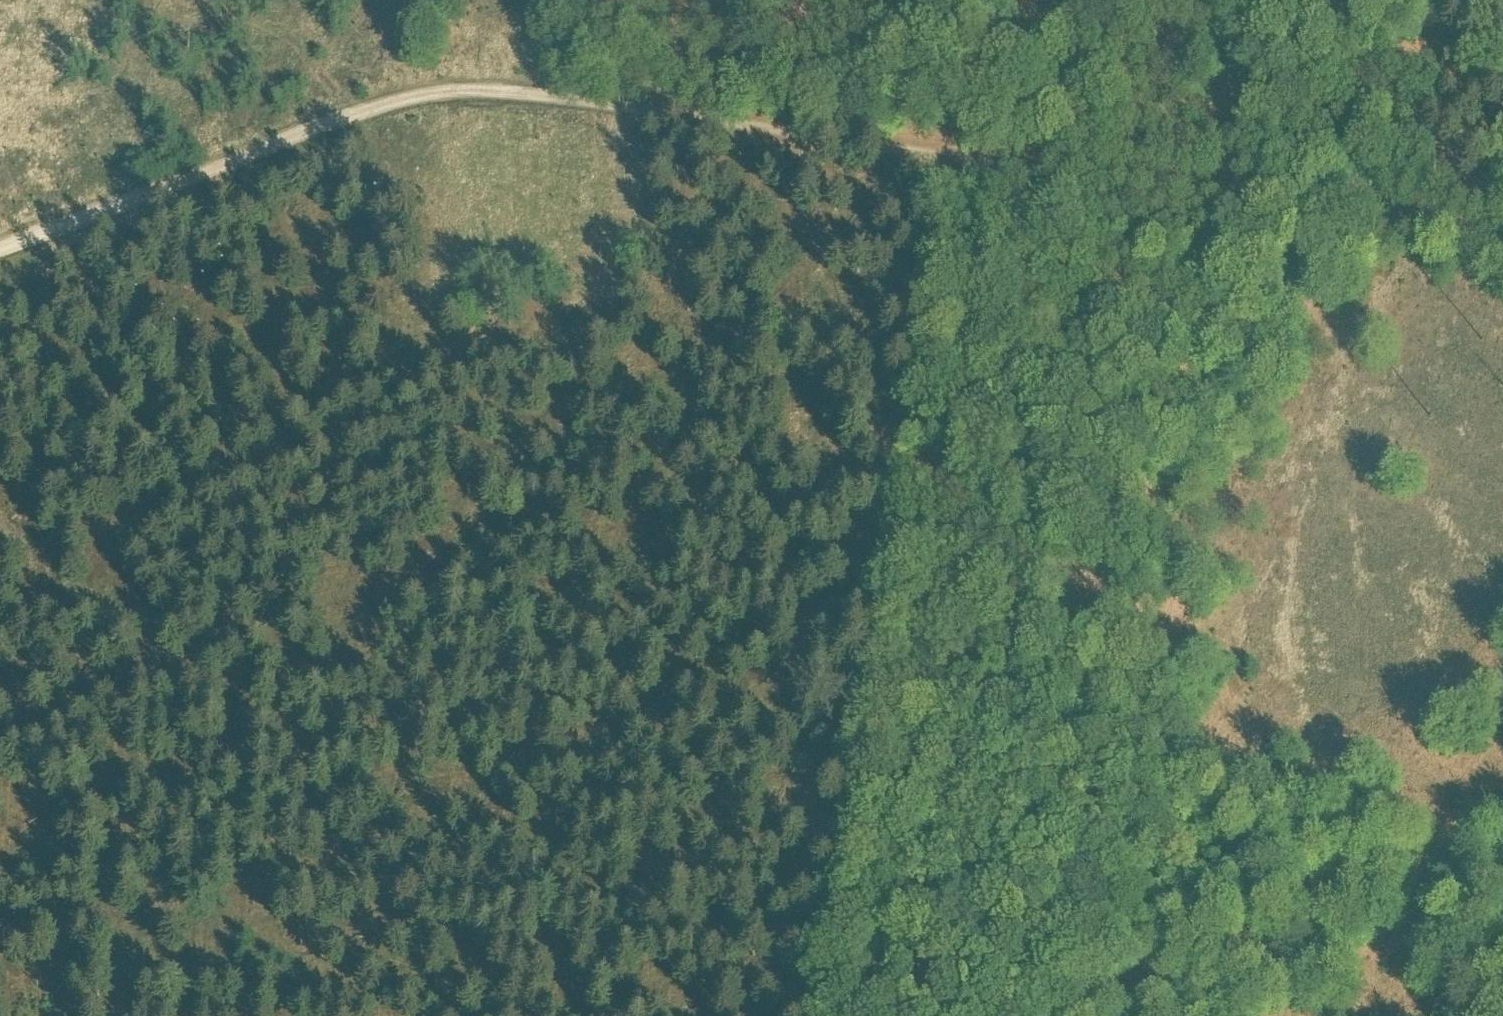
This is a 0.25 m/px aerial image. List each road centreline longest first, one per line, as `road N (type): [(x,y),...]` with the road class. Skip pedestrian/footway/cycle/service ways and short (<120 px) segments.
road 1 (track): [(921,153),(492,91),(417,99),(0,259)]
road 2 (track): [(1502,240),(921,153)]
road 3 (track): [(921,153),(945,0)]

